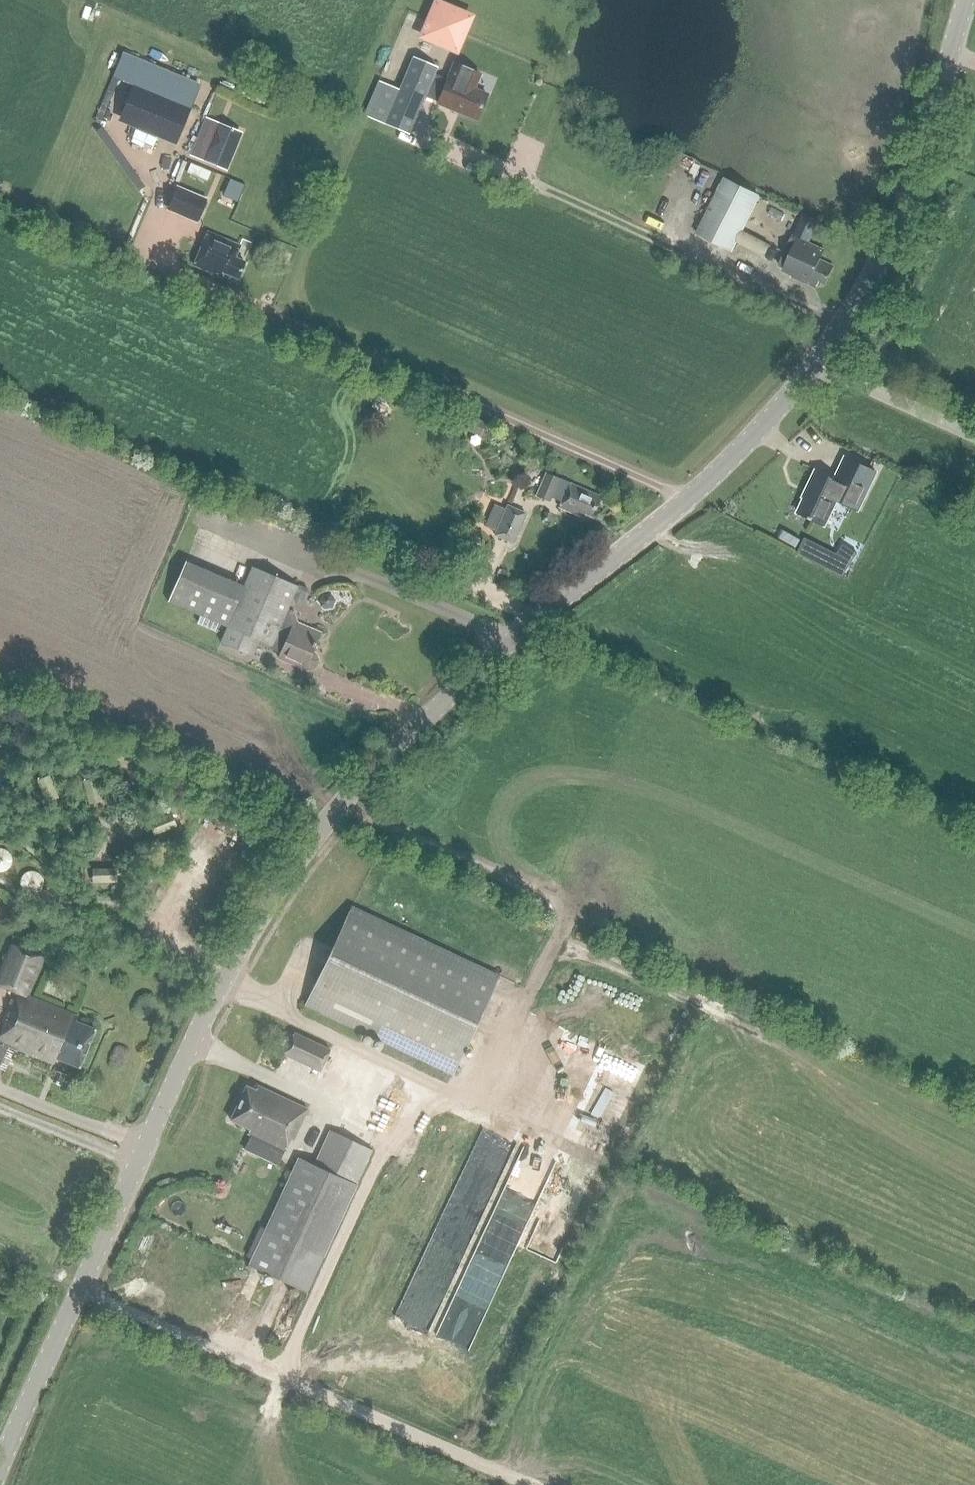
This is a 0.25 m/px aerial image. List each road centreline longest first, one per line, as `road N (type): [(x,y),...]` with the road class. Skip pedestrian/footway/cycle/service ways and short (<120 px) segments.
road 1 (tertiary): [(0,1466),(181,1062),(274,891),(388,753),(711,478),(816,362),(892,234),(965,0)]

